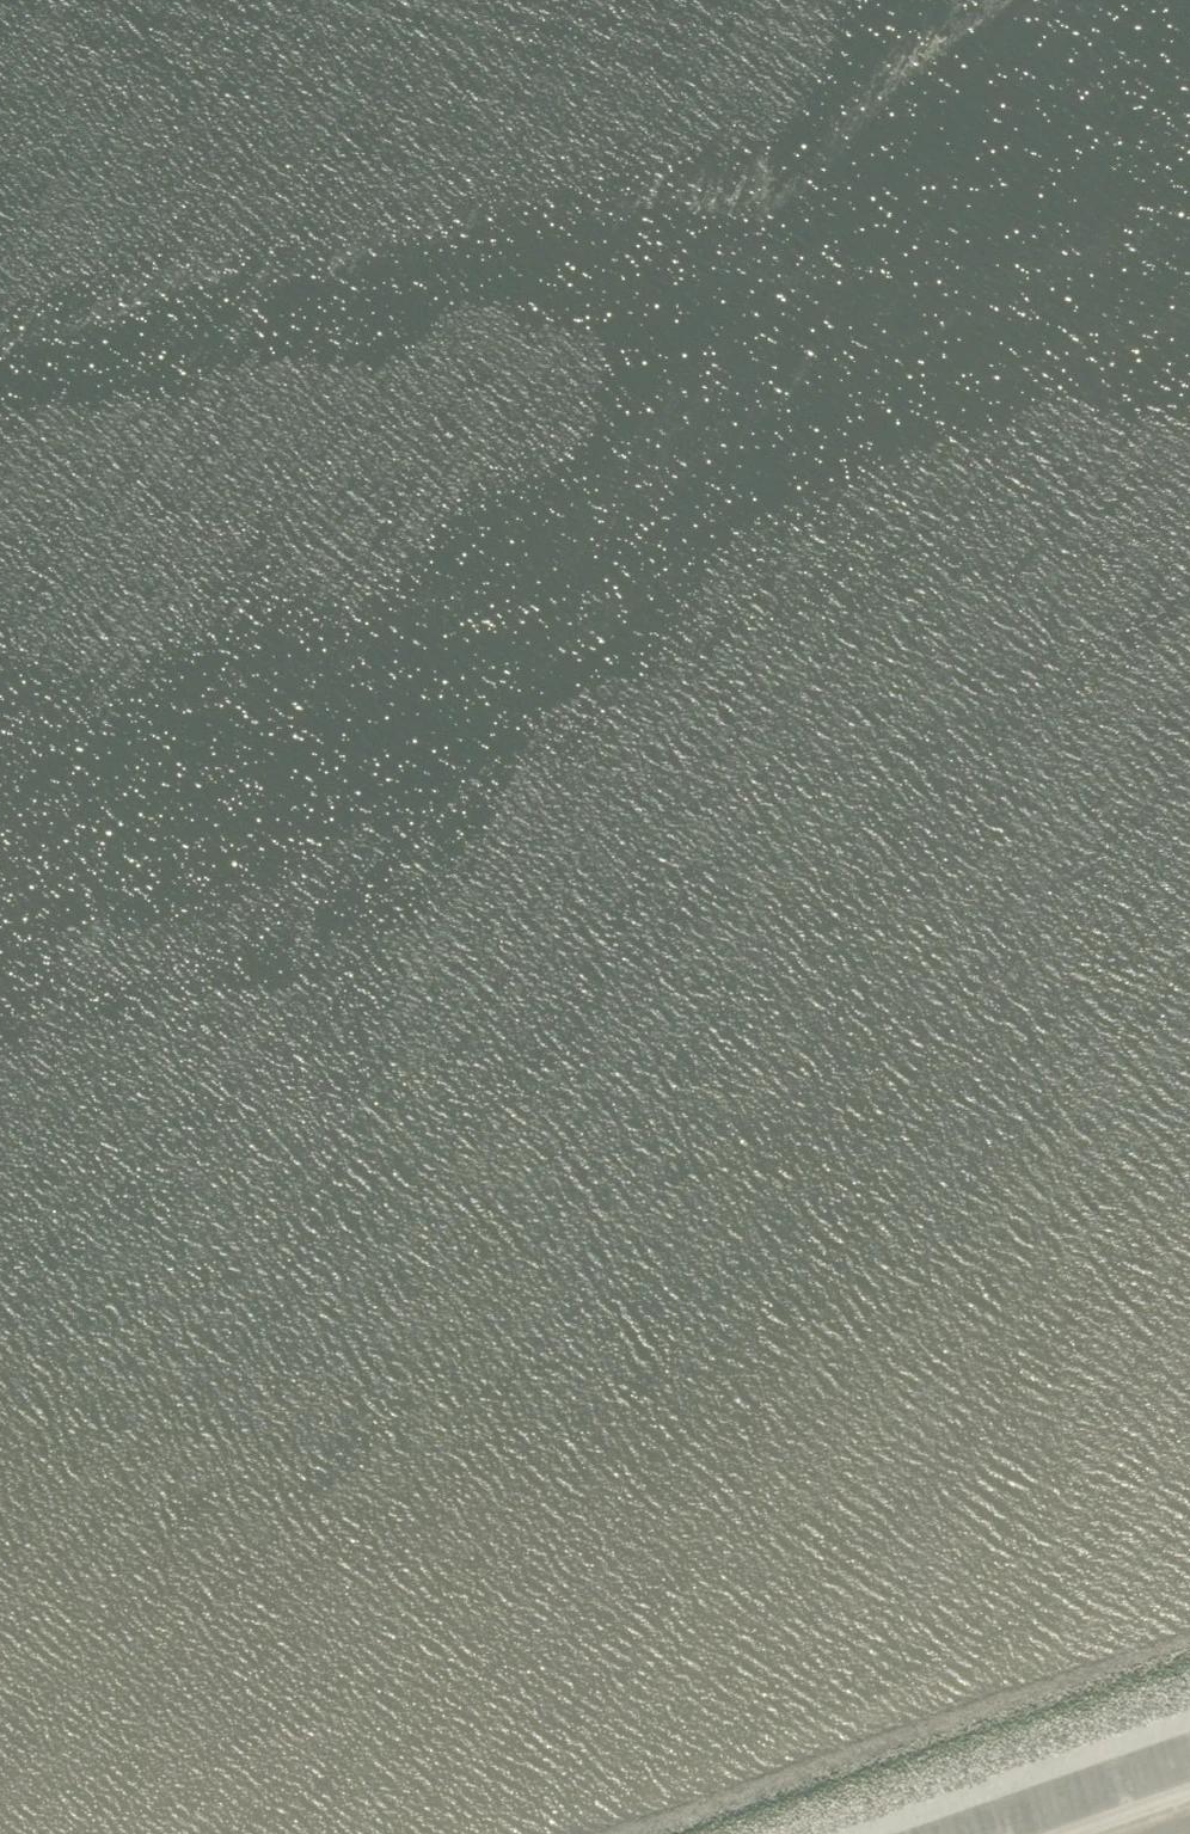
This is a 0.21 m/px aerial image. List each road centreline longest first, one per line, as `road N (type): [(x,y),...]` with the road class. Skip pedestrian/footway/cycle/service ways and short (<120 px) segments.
road 1 (track): [(1189,1716),(833,1833)]

